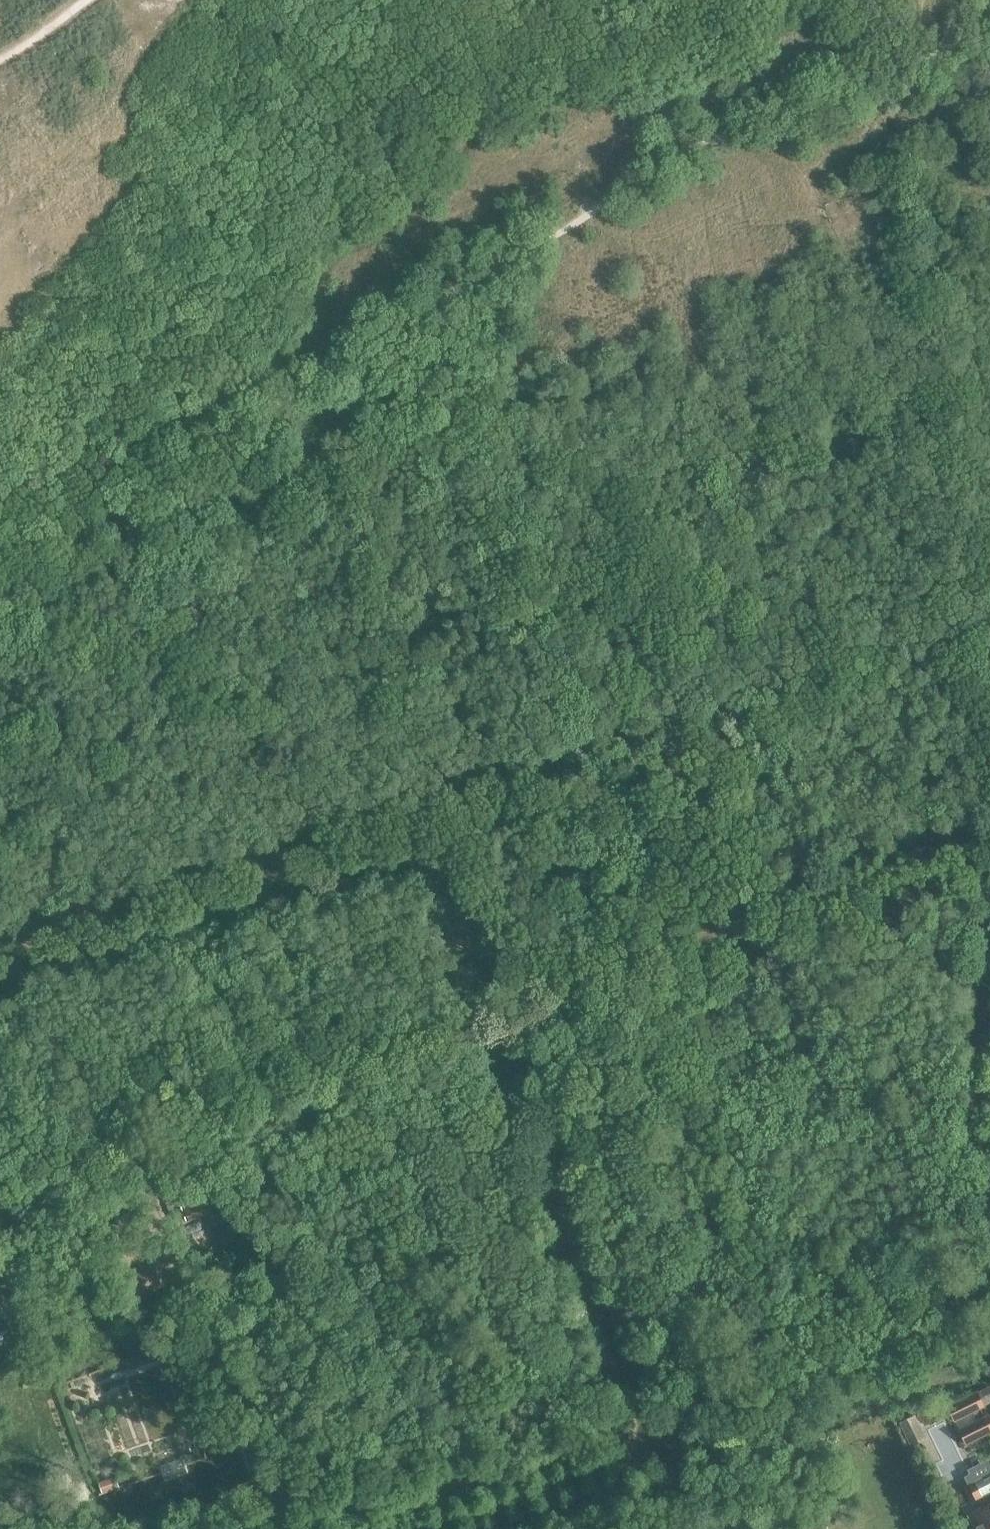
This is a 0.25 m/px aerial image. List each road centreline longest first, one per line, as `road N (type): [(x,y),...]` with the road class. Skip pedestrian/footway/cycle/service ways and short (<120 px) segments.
road 1 (track): [(0,1176),(989,840)]

